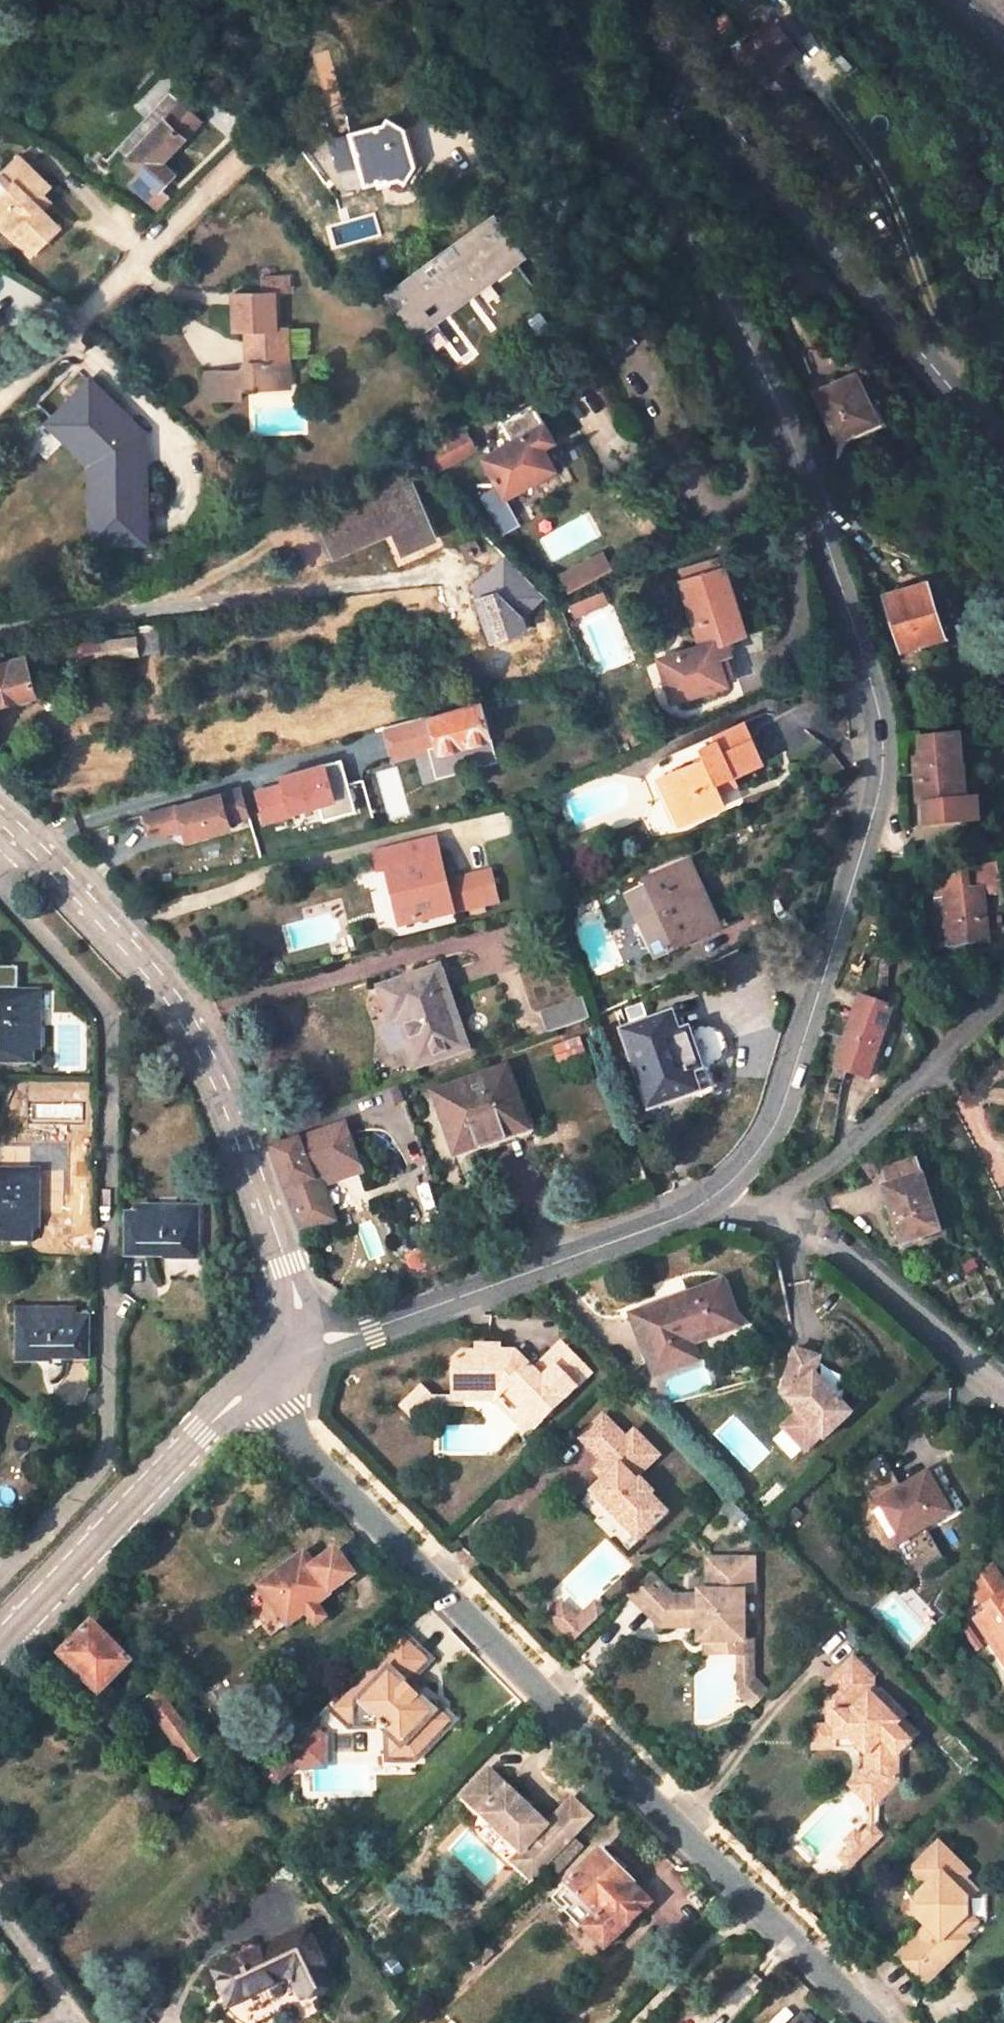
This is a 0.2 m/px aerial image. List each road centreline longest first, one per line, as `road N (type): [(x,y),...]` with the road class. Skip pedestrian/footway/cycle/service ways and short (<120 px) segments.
road 1 (residential): [(719,1192),(778,1122),(882,783),(881,725),(781,409),(738,319),(532,0)]
road 2 (residential): [(869,2022),(293,1439),(284,1359)]
road 3 (residential): [(0,887),(112,1016),(102,1463),(0,1571)]
road 4 (residential): [(284,1359),(298,1301),(232,1109),(176,993),(0,813)]
road 5 (residential): [(629,0),(1003,454)]
road 6 (residential): [(284,1359),(691,1212),(719,1192)]
road 7 (residential): [(0,1649),(222,1412),(284,1359)]
road 8 (track): [(970,413),(906,226),(877,163),(835,104)]
road 9 (residential): [(771,1207),(862,1134),(1003,993)]
road 10 (residential): [(771,1207),(780,1220),(827,1235),(1003,1387)]

